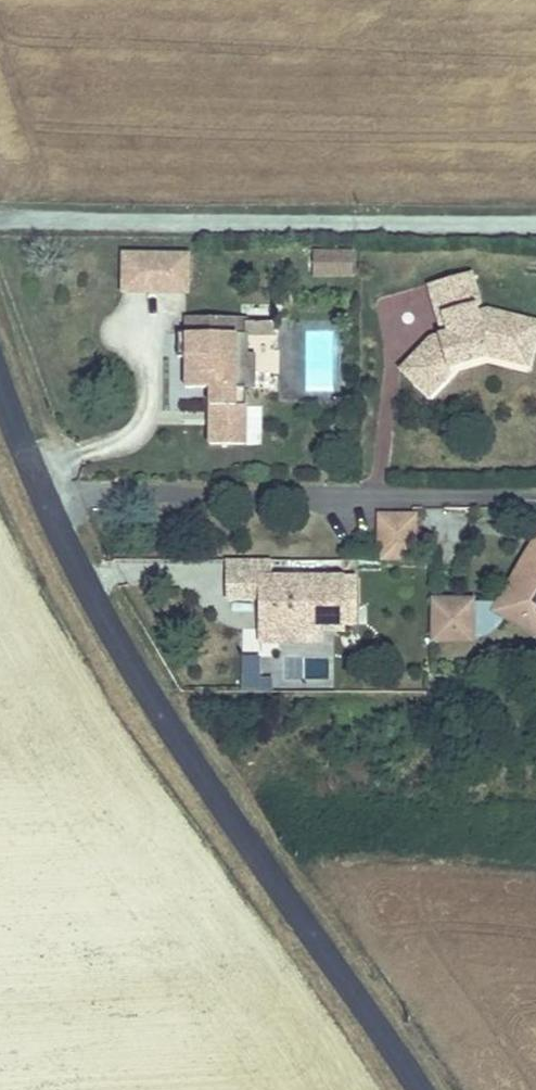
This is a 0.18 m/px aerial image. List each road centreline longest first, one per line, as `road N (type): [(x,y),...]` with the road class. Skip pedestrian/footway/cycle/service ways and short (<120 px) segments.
road 1 (unclassified): [(416,1089),(125,656),(48,513),(0,391)]

